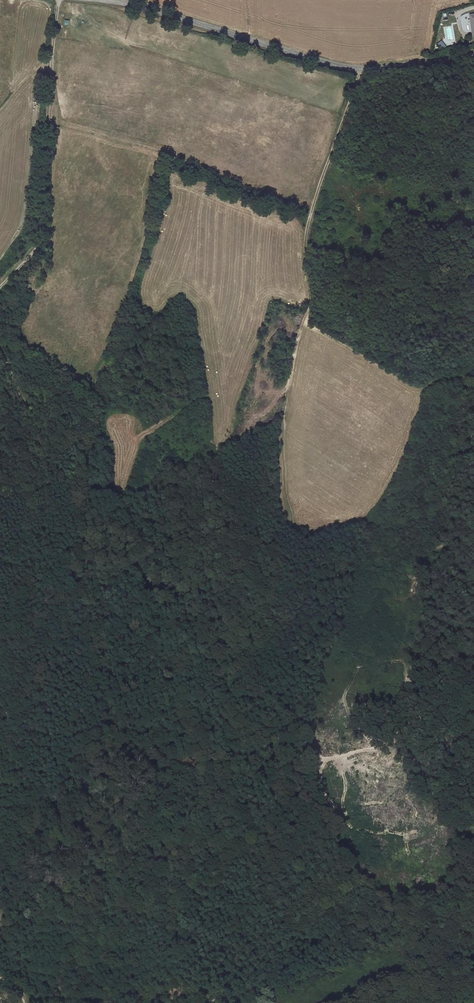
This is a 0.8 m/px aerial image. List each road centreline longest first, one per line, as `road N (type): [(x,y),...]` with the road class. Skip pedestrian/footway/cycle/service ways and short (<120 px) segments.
road 1 (track): [(280,487),(293,370),(315,302),(310,218),(361,69)]
road 2 (unclassified): [(473,54),(361,69),(105,0)]
road 3 (track): [(59,0),(46,219),(40,242),(0,285)]
road 4 (track): [(473,622),(418,714),(363,749),(326,758),(325,792),(348,822)]
road 5 (track): [(0,348),(29,417),(32,466),(19,537)]

